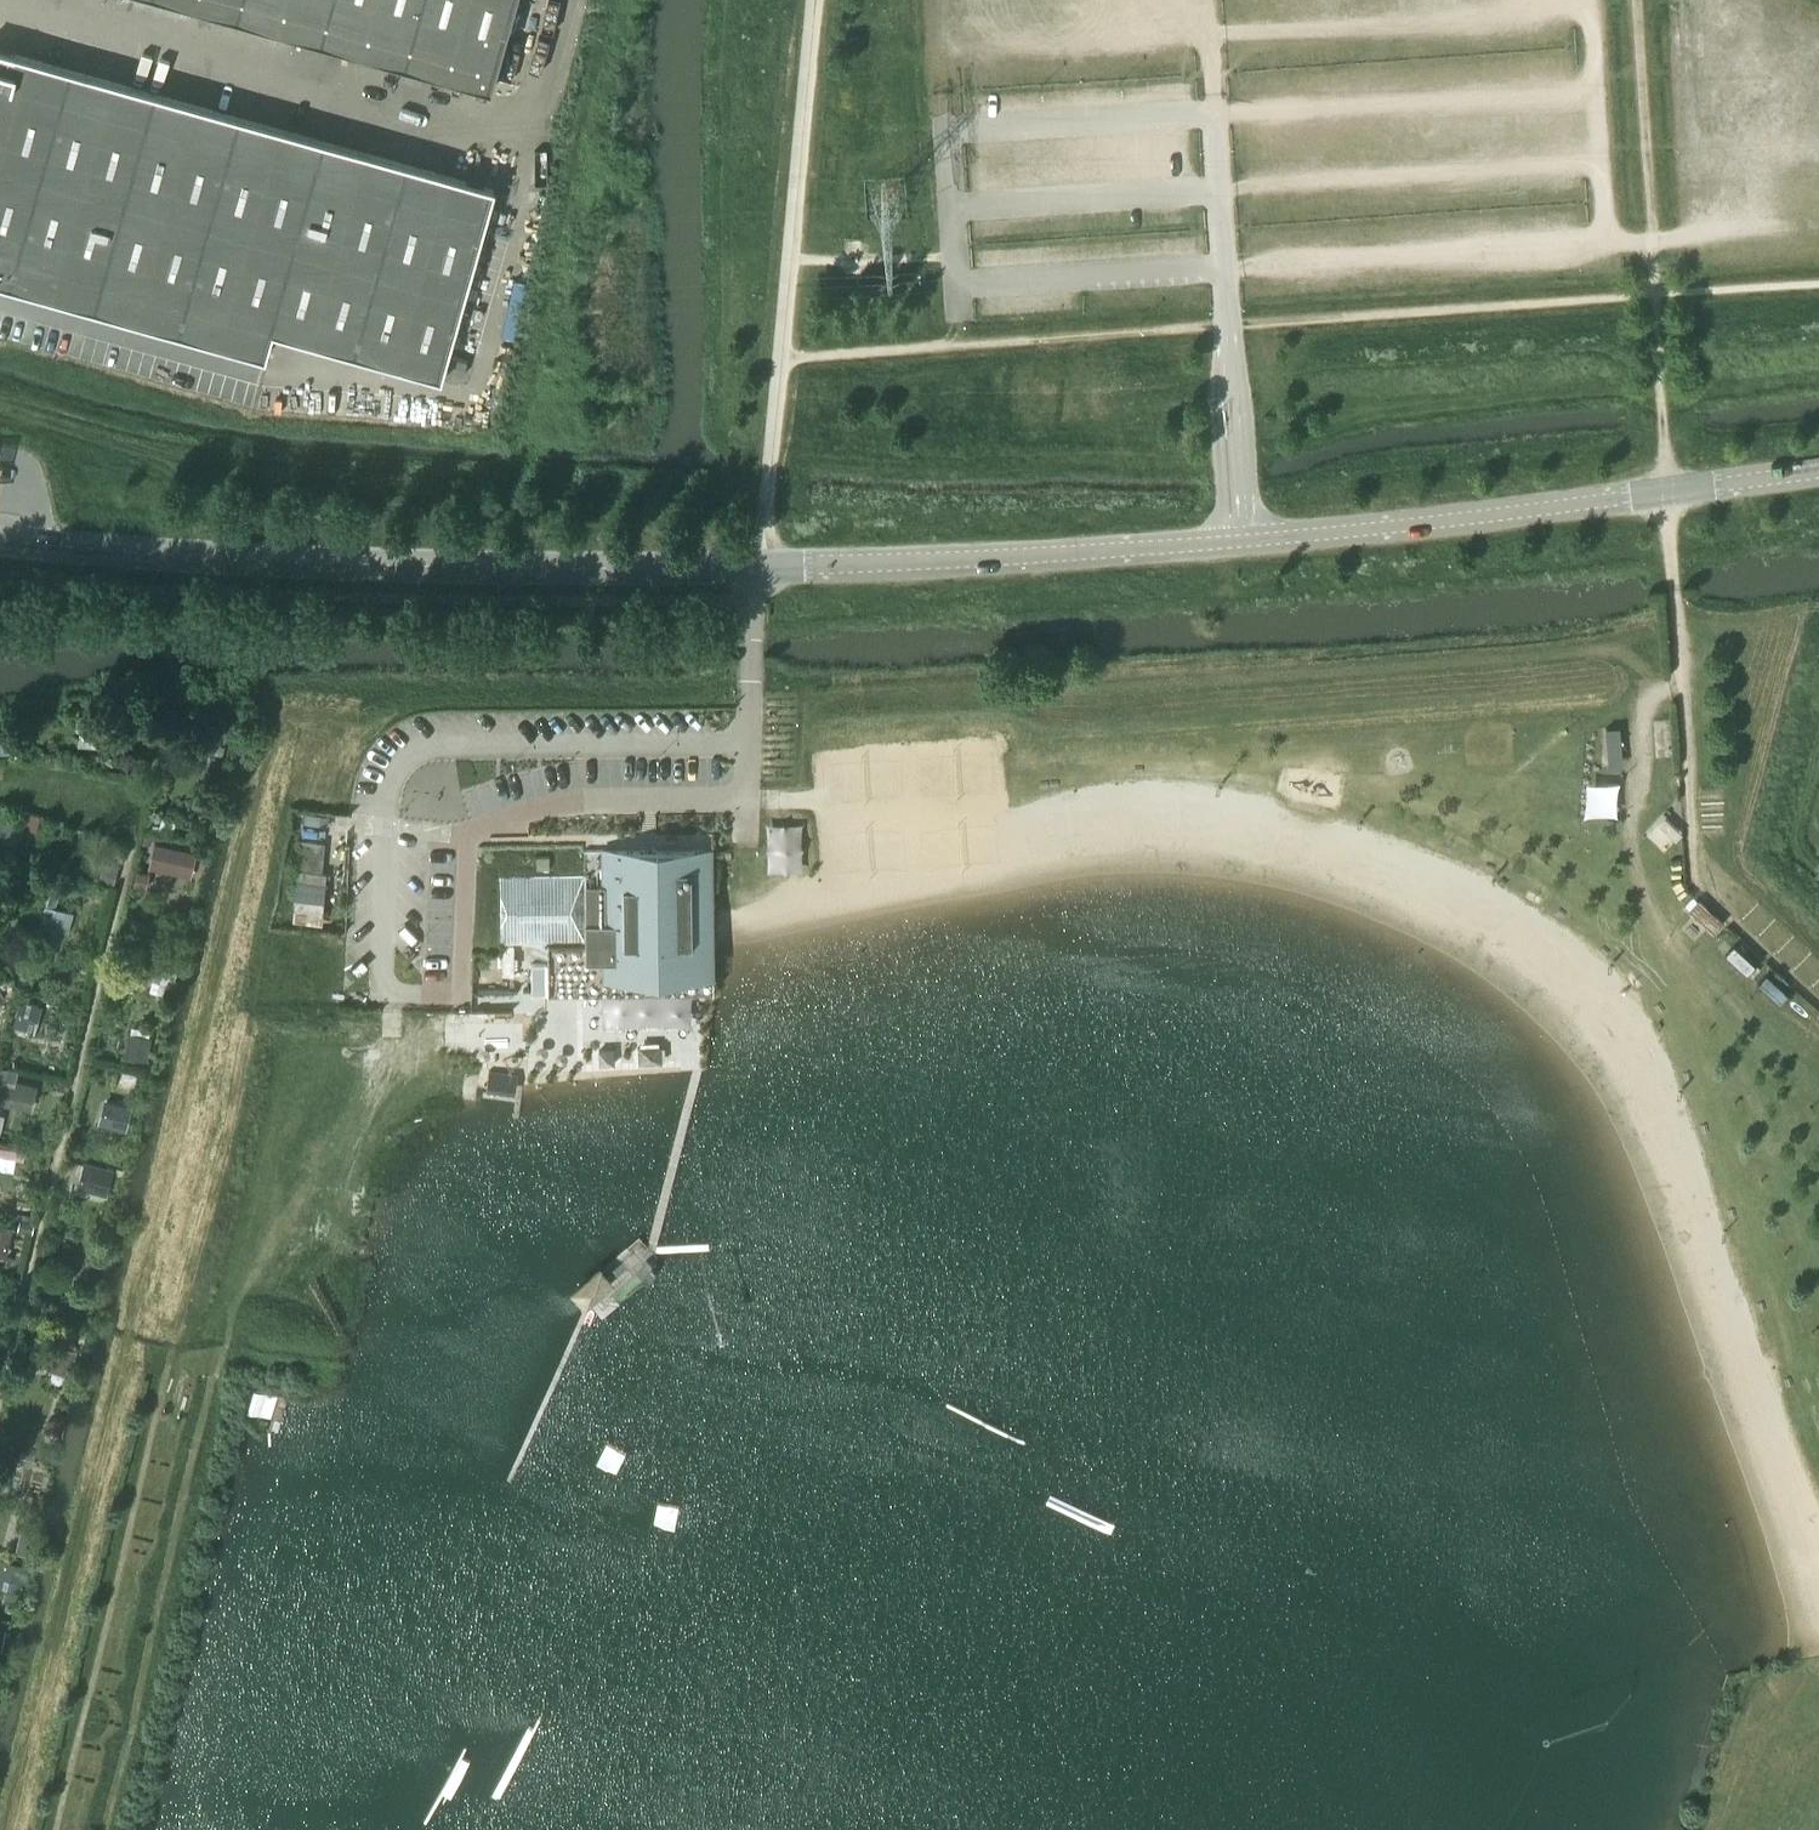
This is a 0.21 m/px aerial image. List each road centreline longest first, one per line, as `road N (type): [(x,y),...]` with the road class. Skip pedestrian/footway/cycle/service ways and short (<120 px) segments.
road 1 (tertiary): [(0,539),(270,563),(754,568),(1212,545),(1818,474)]

